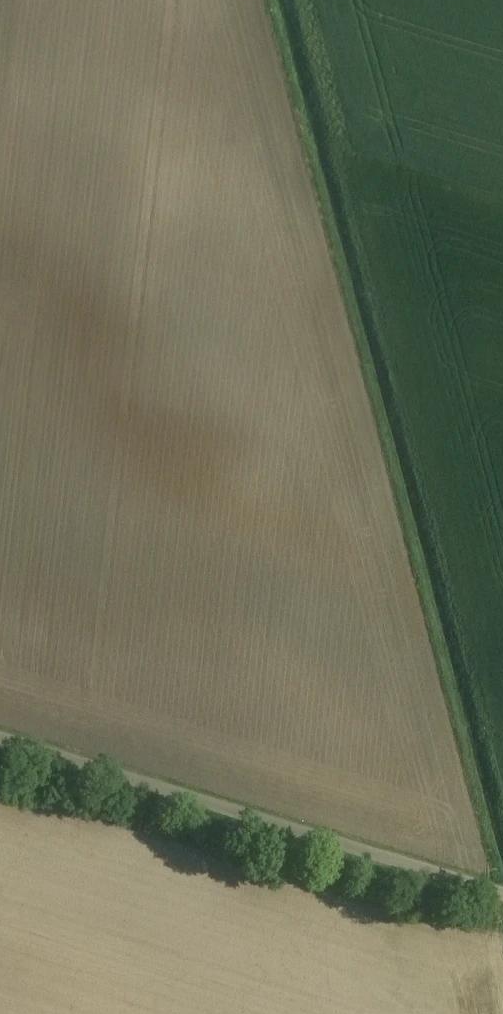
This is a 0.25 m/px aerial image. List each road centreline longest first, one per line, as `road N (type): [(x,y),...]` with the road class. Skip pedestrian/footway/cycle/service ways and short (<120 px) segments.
road 1 (unclassified): [(0,741),(502,898)]

